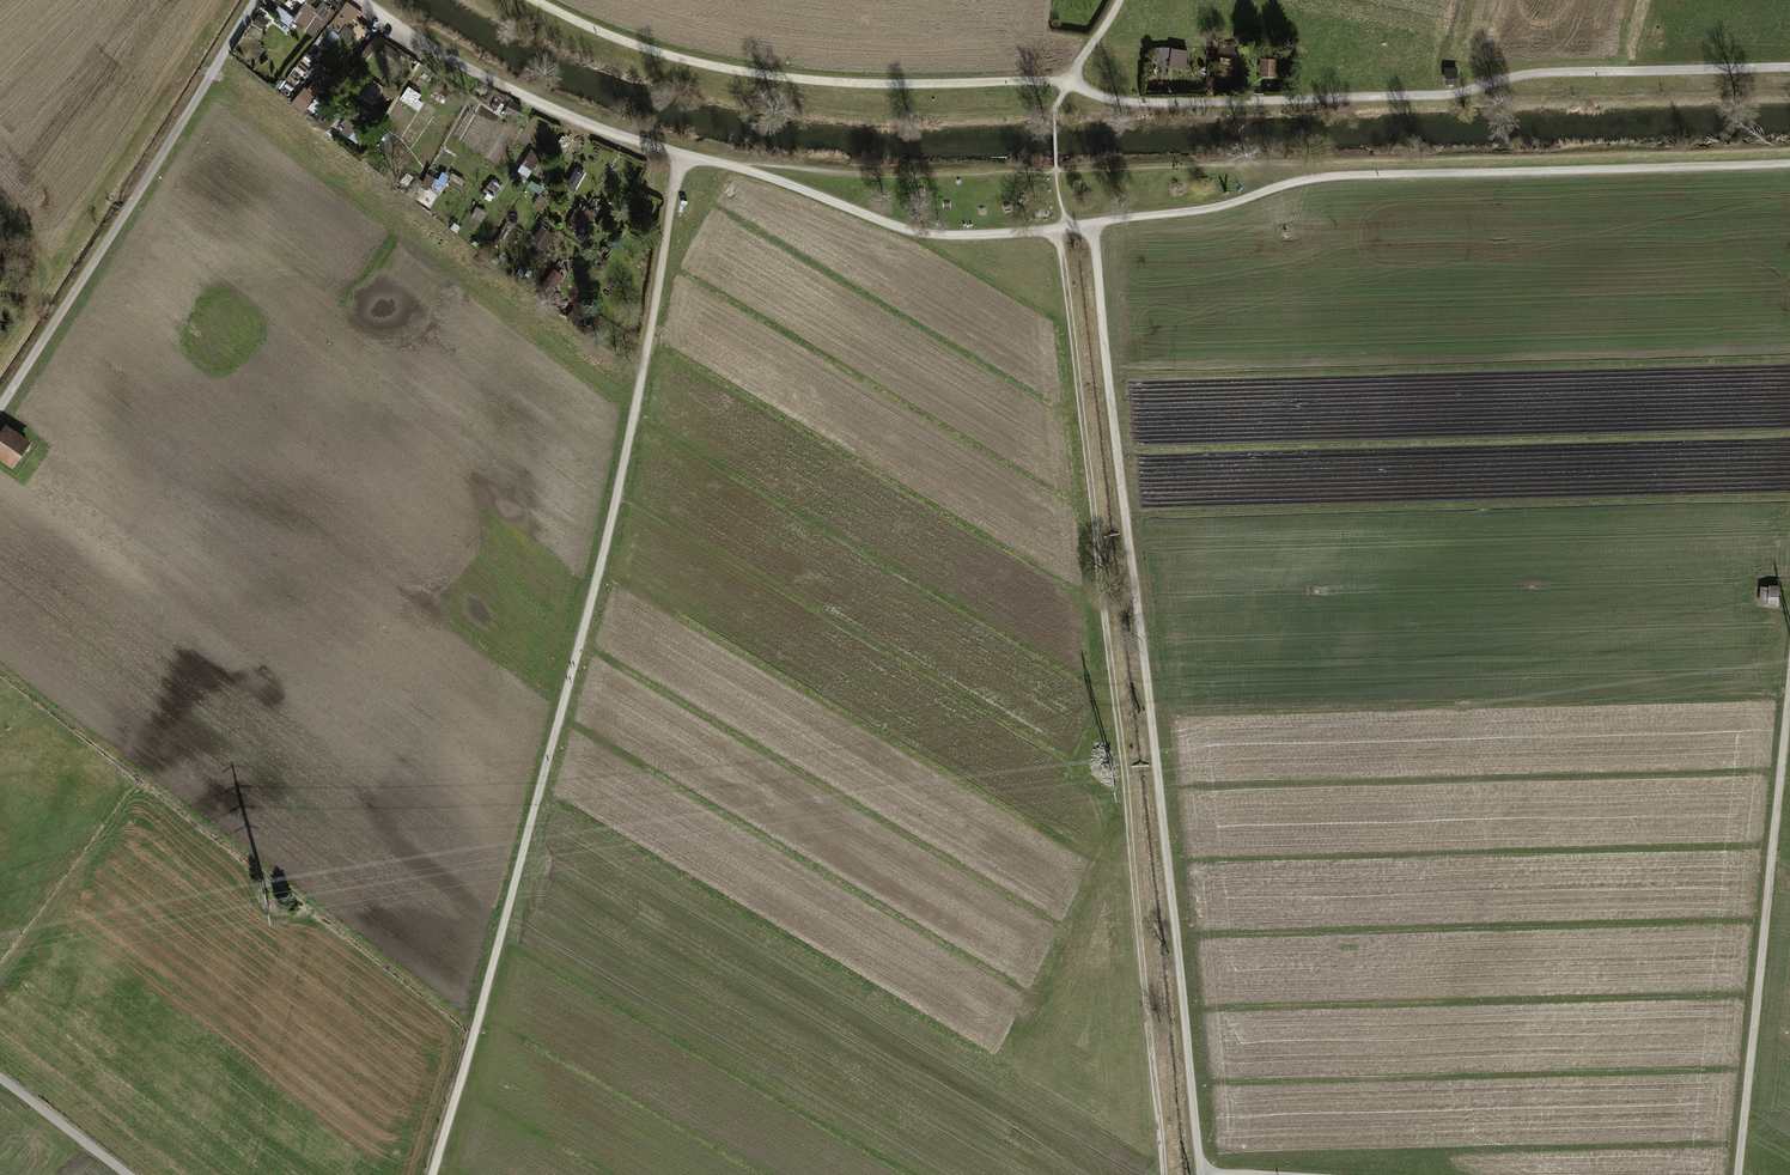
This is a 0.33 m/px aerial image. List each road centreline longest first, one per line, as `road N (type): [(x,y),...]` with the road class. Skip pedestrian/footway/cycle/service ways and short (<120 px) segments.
road 1 (track): [(535,0),(636,44),(735,69),(888,85),(1039,80),(1122,102),(1450,95),(1521,75),(1789,66)]
road 2 (track): [(1789,164),(1314,178),(1214,208),(1039,232),(944,236),(734,167)]
road 3 (track): [(679,155),(615,502),(431,1174)]
road 4 (track): [(1091,224),(1201,1174)]
road 5 (track): [(1058,230),(1164,1174)]
road 6 (track): [(1737,1174),(1789,689)]
road 7 (track): [(0,403),(257,0)]
road 8 (track): [(734,167),(571,116),(473,72),(360,0)]
road 9 (track): [(129,1174),(0,1076)]

